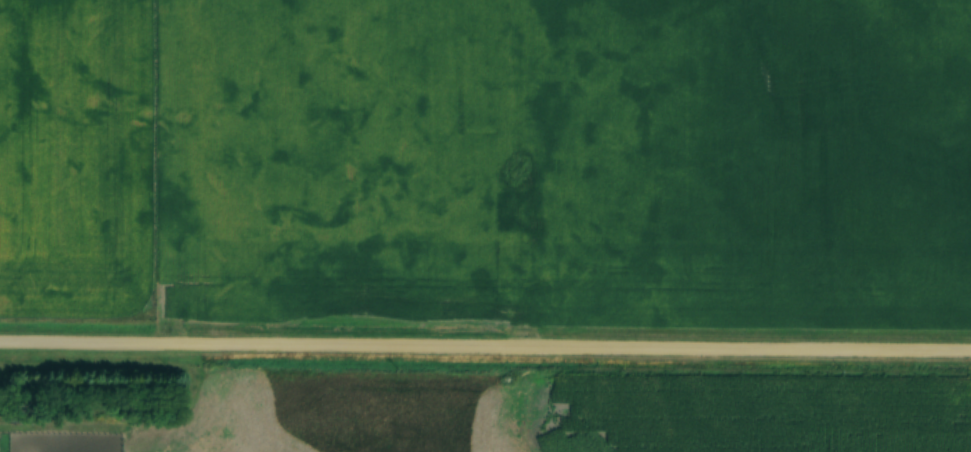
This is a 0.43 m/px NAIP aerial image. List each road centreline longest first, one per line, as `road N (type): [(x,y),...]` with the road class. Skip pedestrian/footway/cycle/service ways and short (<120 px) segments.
road 1 (residential): [(970,350),(0,341)]

